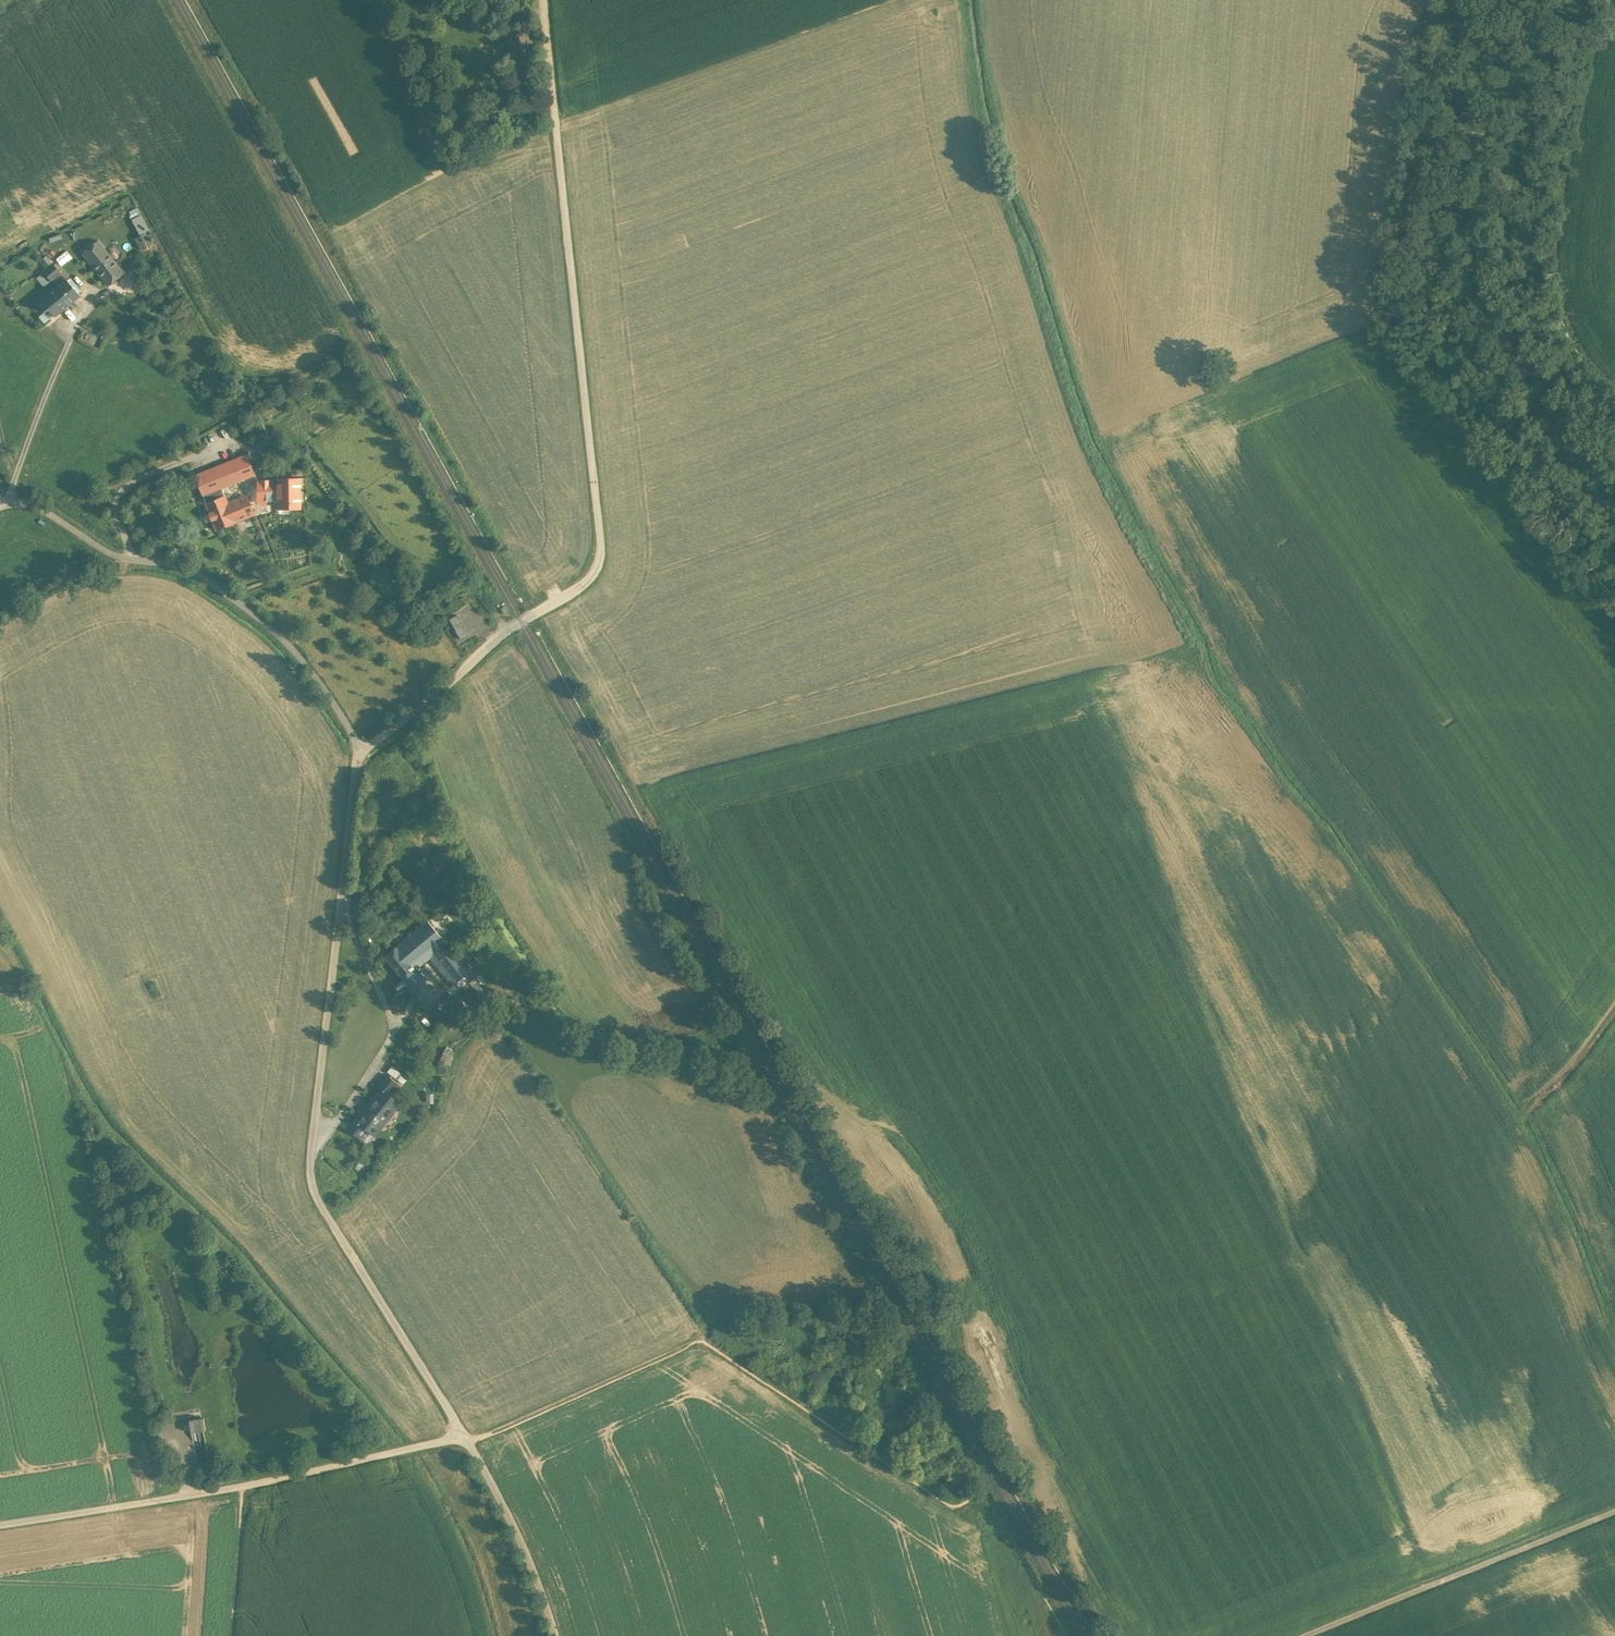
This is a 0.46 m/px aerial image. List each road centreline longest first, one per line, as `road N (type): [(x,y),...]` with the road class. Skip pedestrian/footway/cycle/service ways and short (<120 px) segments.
road 1 (unclassified): [(362,750),(520,620),(600,567),(543,0)]
road 2 (unclassified): [(464,1435),(318,1202),(312,1179),(362,750)]
road 3 (residential): [(0,1526),(294,1475),(464,1435)]
road 4 (unclassified): [(0,504),(31,506),(123,558),(193,570),(294,652),(362,750)]
road 5 (unclassified): [(1309,1635),(1614,1512)]
road 6 (track): [(116,225),(82,250),(80,272),(97,295),(10,500)]
road 7 (track): [(469,1443),(702,1341)]
road 8 (residential): [(464,1435),(526,1550),(554,1635)]

